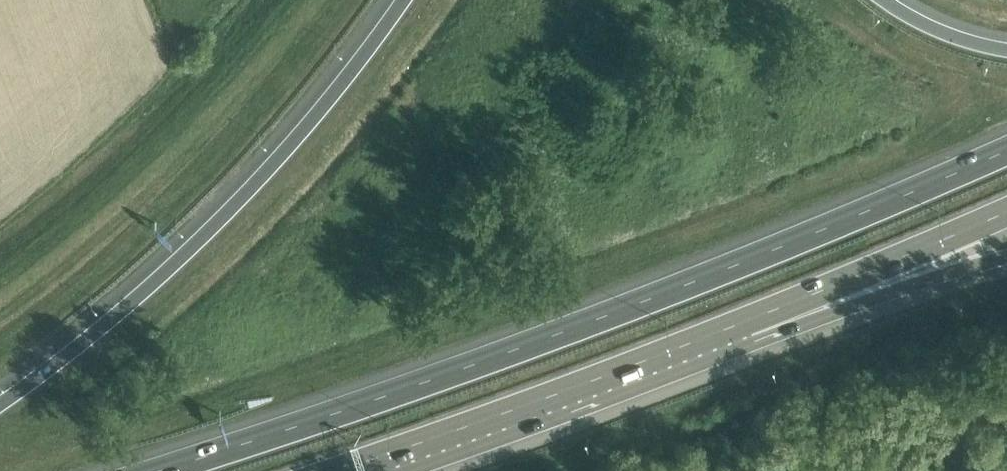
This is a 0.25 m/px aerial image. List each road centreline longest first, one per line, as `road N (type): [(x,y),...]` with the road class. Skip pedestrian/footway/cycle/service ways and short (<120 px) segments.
road 1 (motorway): [(1006,151),(562,332),(158,470)]
road 2 (motorway): [(401,0),(342,83),(229,212),(102,330),(0,405)]
road 3 (motorway): [(337,470),(741,324)]
road 4 (motorway): [(741,324),(1006,210)]
road 5 (motorway): [(741,324),(1006,257)]
road 6 (motorway): [(1006,49),(927,26),(885,0)]

